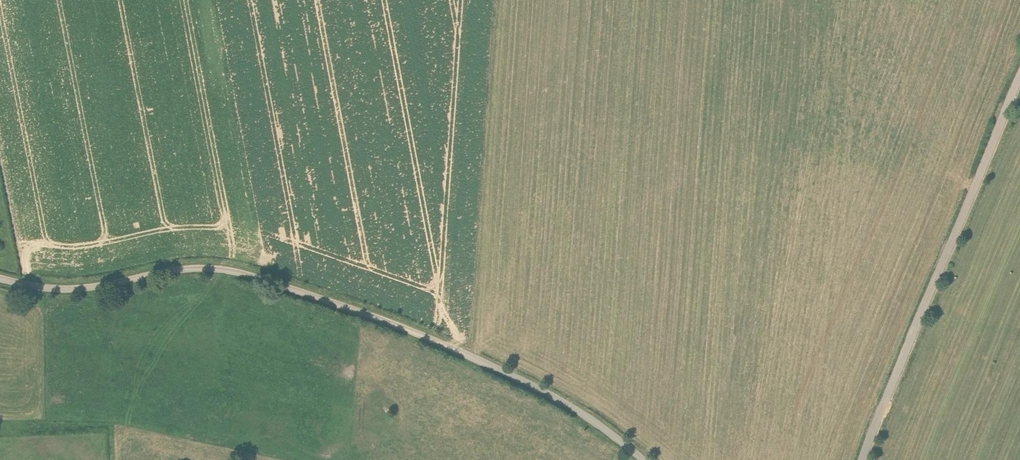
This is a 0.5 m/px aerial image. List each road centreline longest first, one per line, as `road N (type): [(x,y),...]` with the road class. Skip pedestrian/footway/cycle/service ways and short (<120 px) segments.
road 1 (unclassified): [(643,459),(568,404),(453,349),(240,274),(182,269),(78,288),(0,279)]
road 2 (track): [(1019,73),(861,459)]

